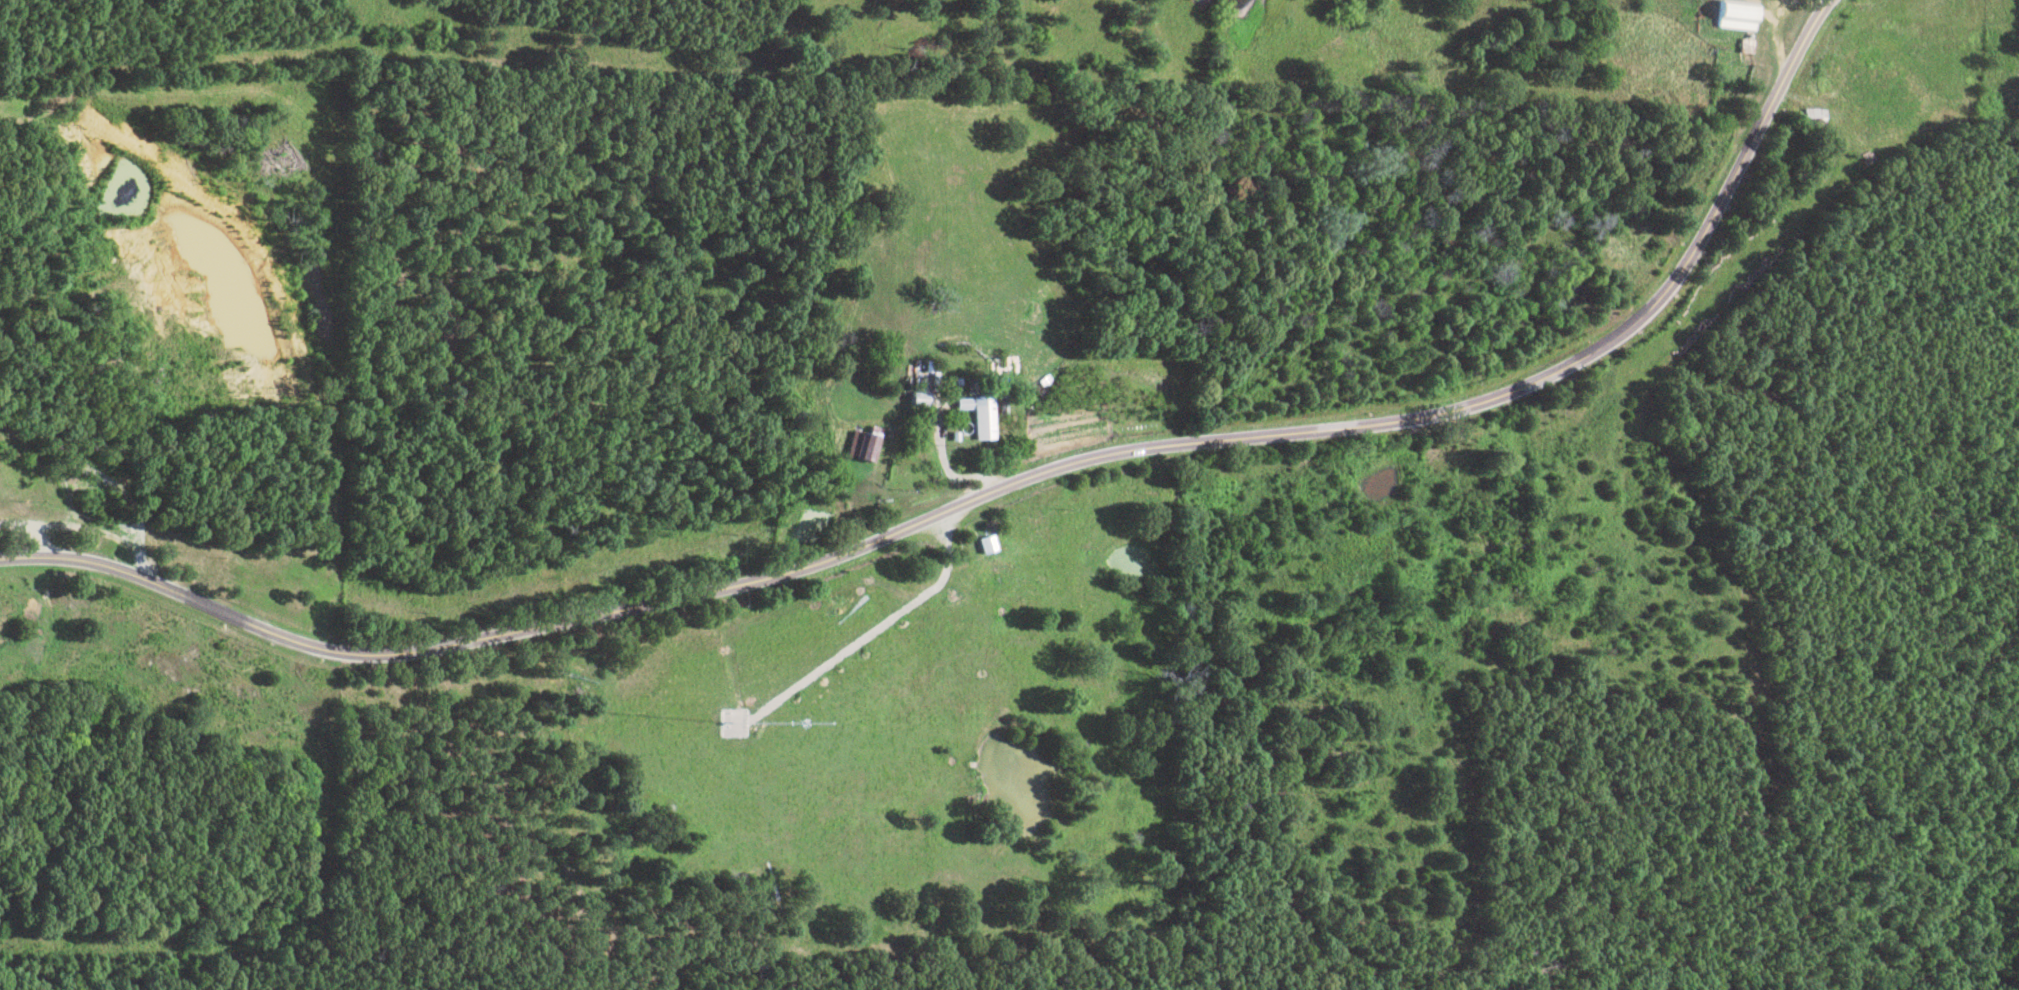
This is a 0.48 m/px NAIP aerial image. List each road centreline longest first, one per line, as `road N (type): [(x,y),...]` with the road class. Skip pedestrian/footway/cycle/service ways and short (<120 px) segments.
road 1 (primary): [(1829,0),(1640,315),(1558,370),(1457,410),(1088,460),(767,580),(414,654),(325,651),(78,561),(0,562)]

